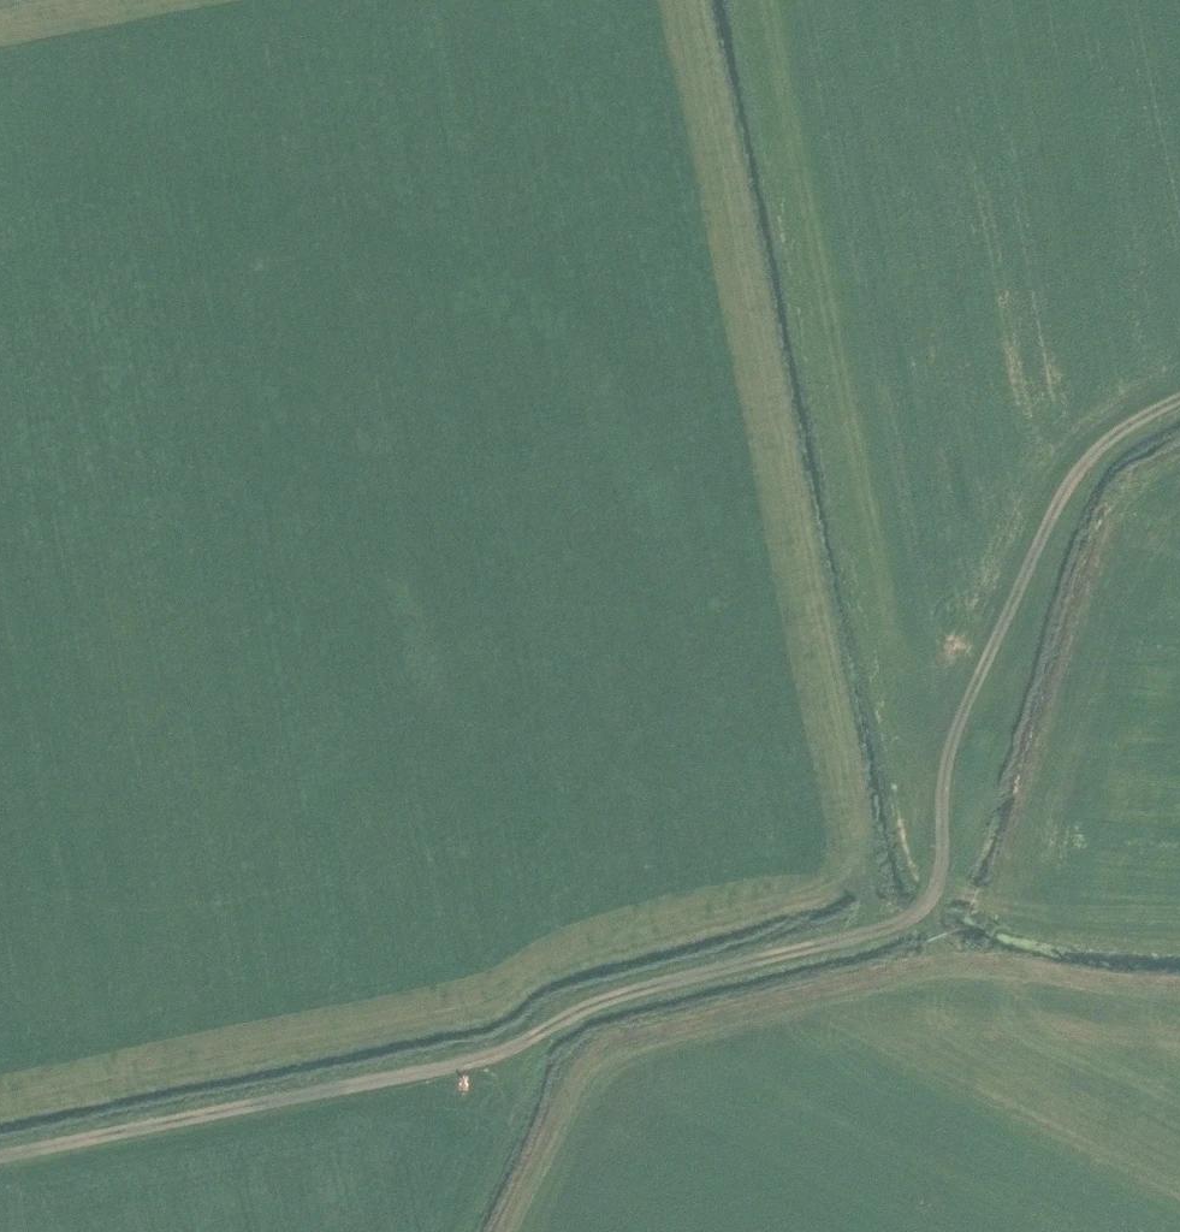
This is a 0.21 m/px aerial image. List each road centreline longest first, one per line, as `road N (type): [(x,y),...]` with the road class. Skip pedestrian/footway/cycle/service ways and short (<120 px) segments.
road 1 (track): [(1179,399),(1114,436),(1063,497),(954,738),(941,870),(914,915),(607,1000),(459,1065),(0,1156)]

